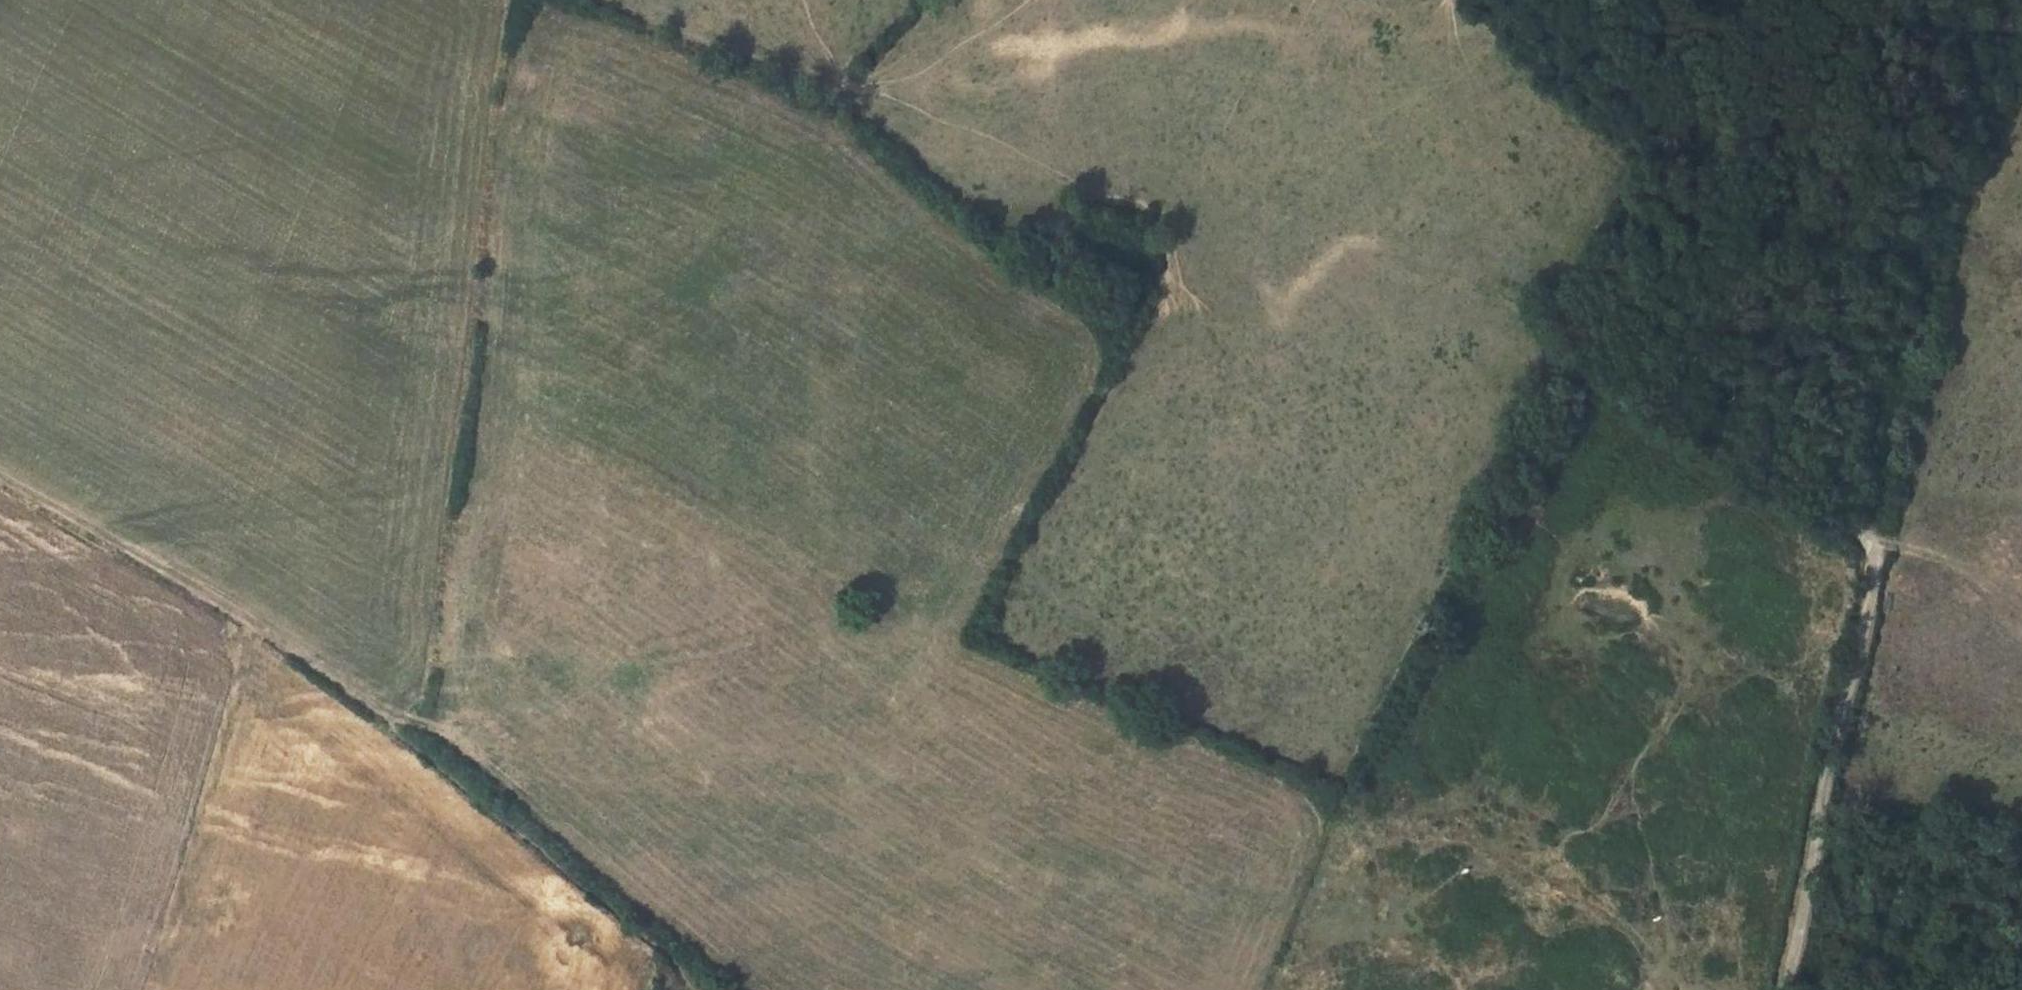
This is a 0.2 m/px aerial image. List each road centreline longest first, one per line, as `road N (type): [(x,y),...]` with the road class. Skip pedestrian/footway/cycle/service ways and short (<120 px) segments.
road 1 (track): [(1786,989),(1877,563),(1868,537),(1845,517),(1612,349),(1597,325),(1598,284),(1657,168),(1694,0)]
road 2 (track): [(0,473),(329,664)]

